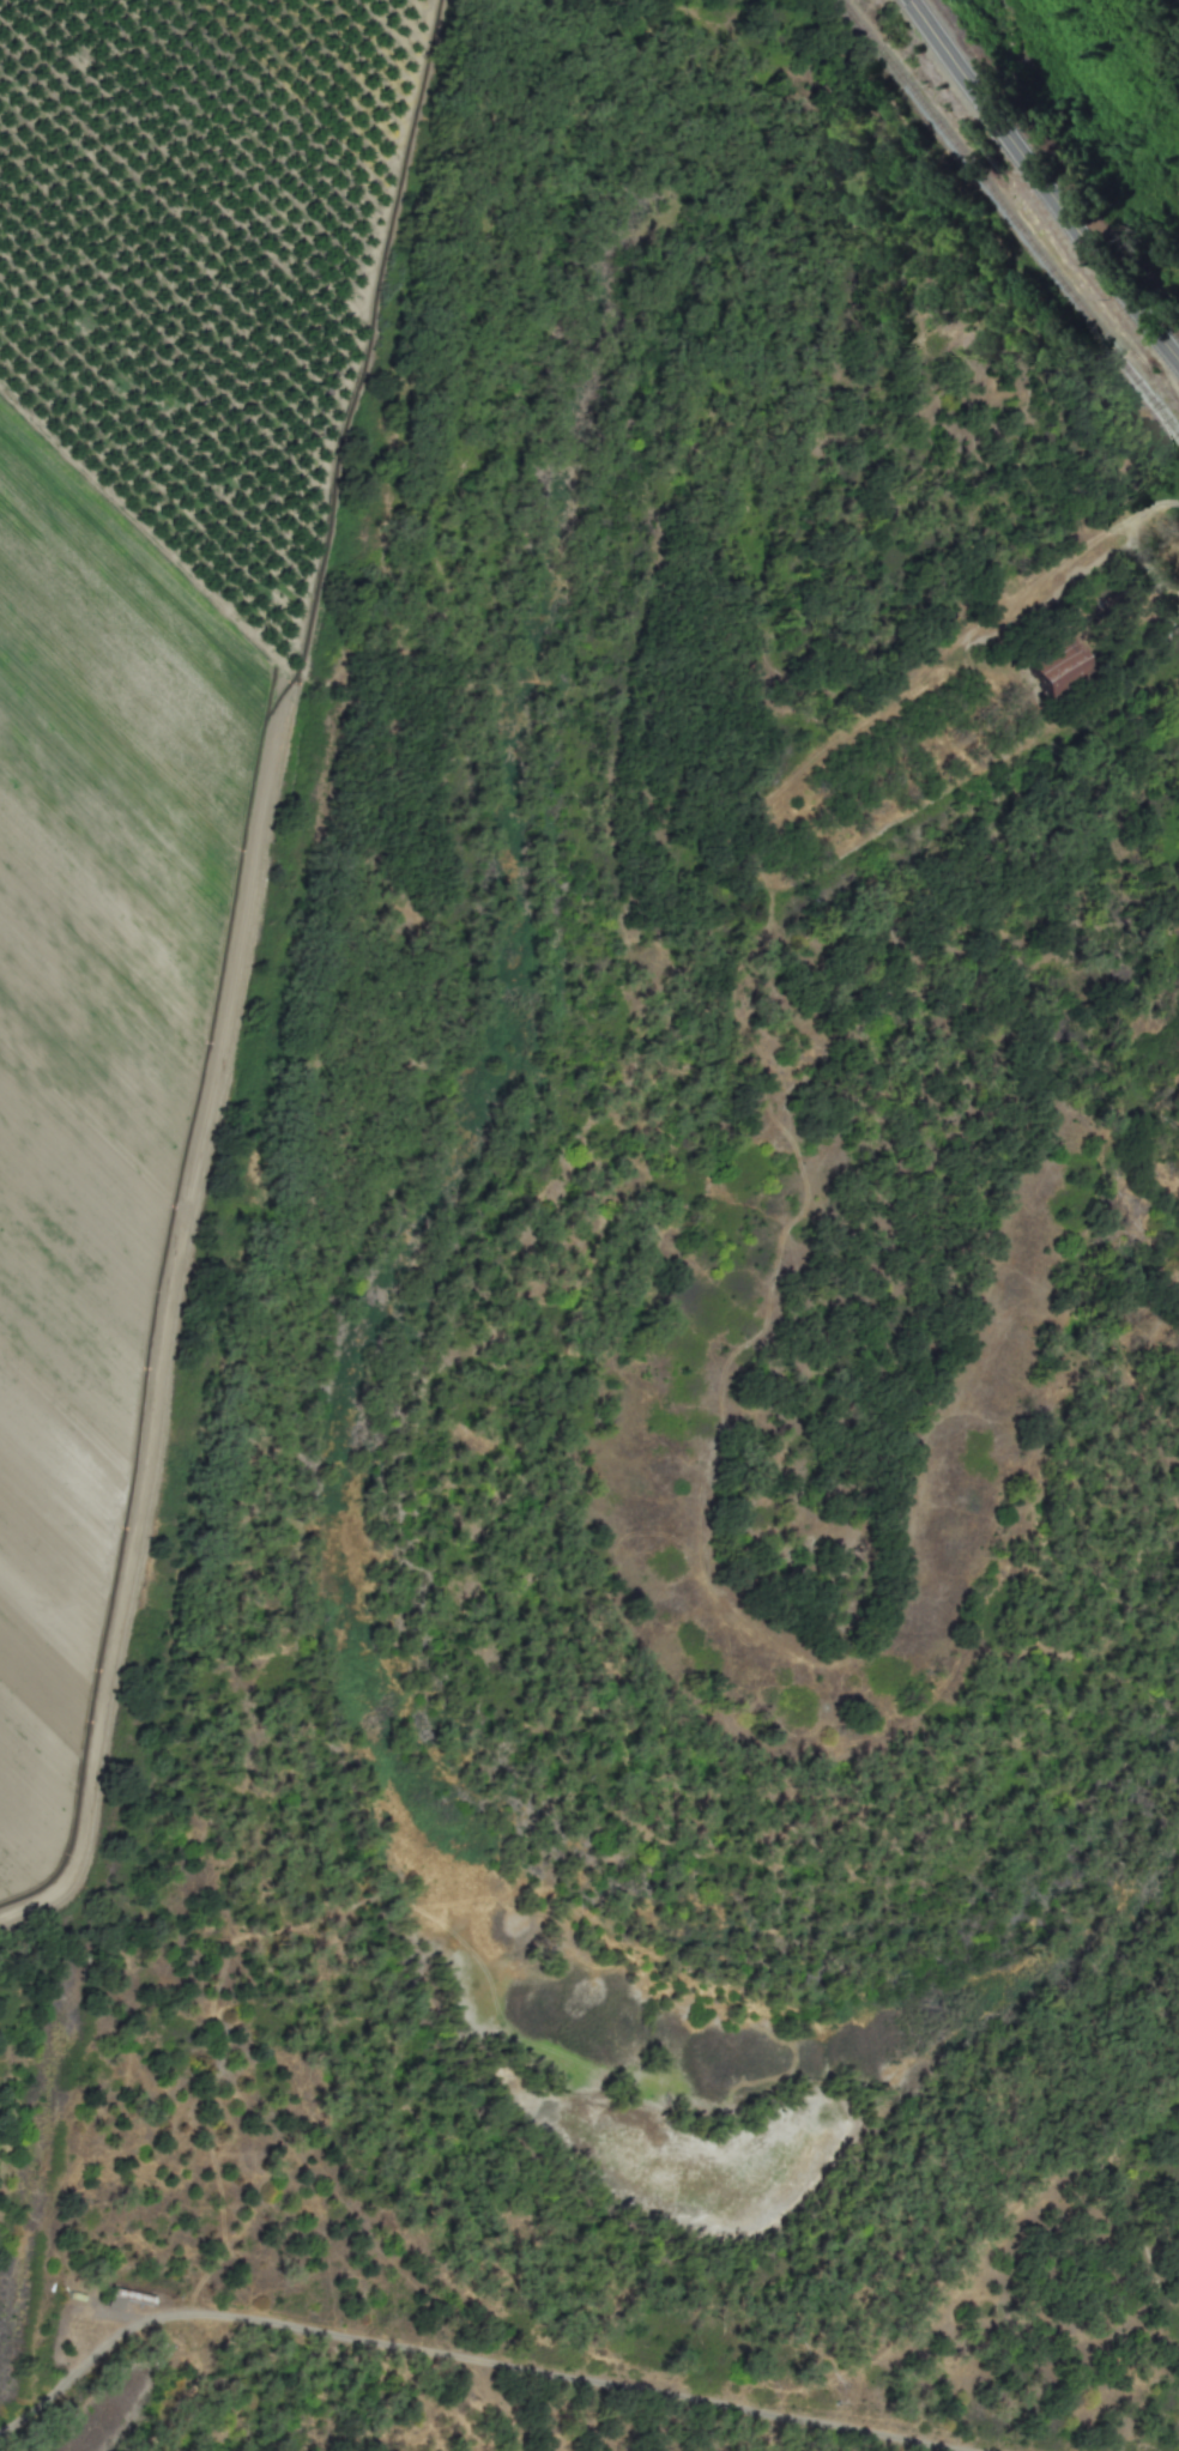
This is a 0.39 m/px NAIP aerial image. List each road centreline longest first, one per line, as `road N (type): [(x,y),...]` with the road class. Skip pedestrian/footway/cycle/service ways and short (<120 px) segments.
road 1 (track): [(951,2450),(177,2317),(120,2346),(0,2433)]
road 2 (secondary): [(1178,365),(909,0)]
road 3 (track): [(1178,508),(1153,510),(1137,534),(1150,577),(1178,598)]

